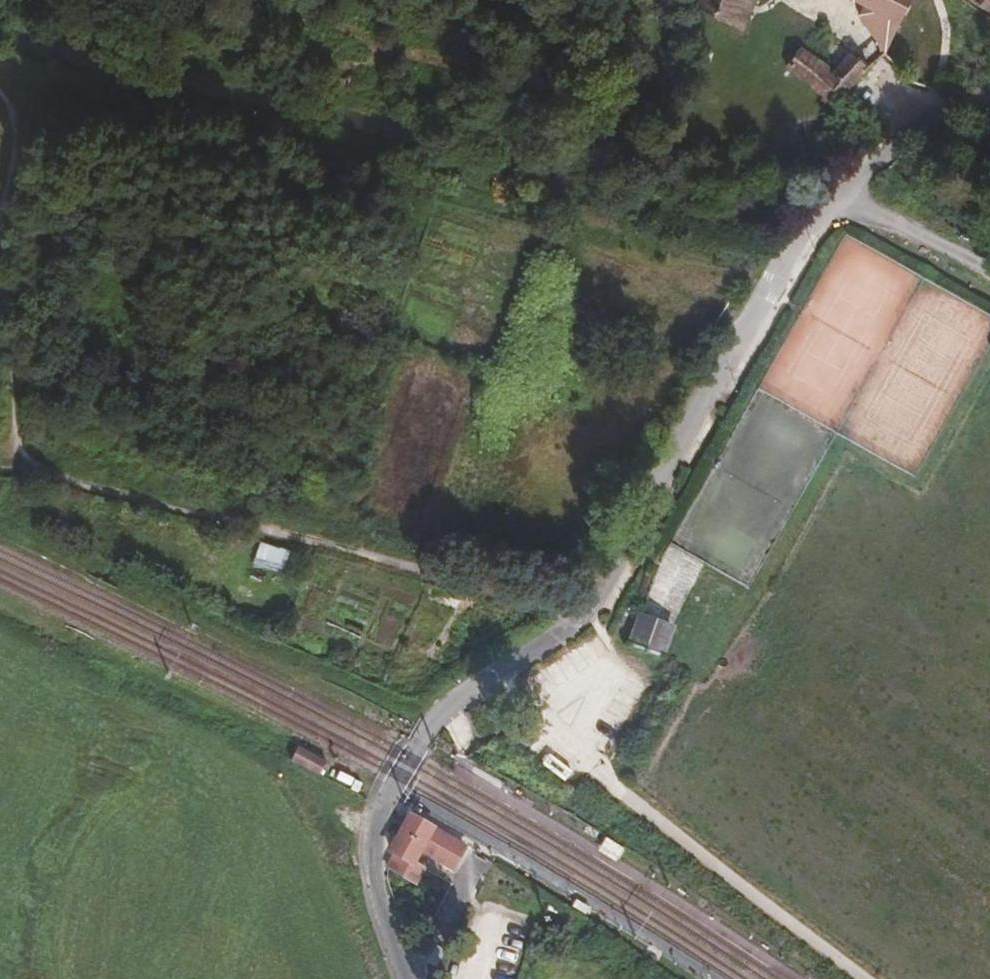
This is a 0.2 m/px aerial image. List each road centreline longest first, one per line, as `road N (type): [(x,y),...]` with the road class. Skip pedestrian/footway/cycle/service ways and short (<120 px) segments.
road 1 (residential): [(583,618),(697,411),(814,225),(883,151),(989,89)]
road 2 (track): [(25,466),(563,604),(583,618)]
road 3 (track): [(870,978),(594,766),(496,673)]
road 4 (unclassified): [(583,618),(450,705),(422,736),(380,813),(375,875),(409,978)]
road 5 (track): [(847,188),(946,254),(989,272)]
road 6 (track): [(0,337),(25,466)]
road 7 (track): [(0,97),(14,126),(0,213)]

